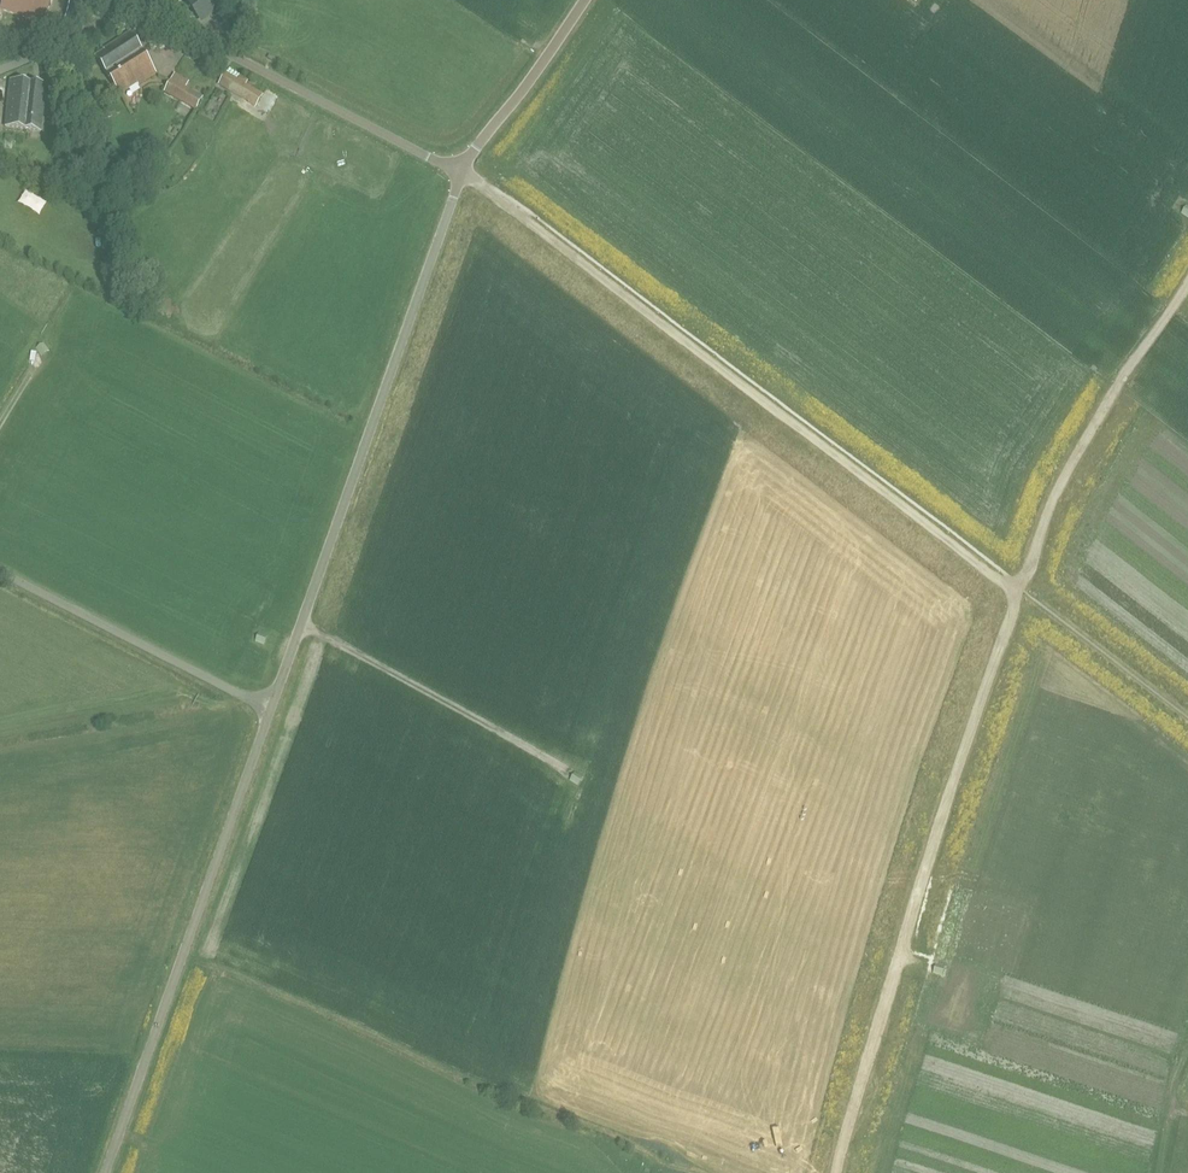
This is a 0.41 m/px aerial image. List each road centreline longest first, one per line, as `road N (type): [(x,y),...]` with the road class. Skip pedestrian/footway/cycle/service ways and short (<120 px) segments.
road 1 (track): [(461,171),(1019,596)]
road 2 (track): [(846,1172),(929,864),(1021,590)]
road 3 (unclassified): [(271,710),(461,171)]
road 4 (unclassified): [(106,1172),(271,710)]
road 5 (unclassified): [(461,171),(145,10),(126,9)]
road 6 (track): [(1021,590),(1066,471),(1187,280)]
road 7 (track): [(301,624),(568,771)]
road 8 (unclassified): [(271,710),(0,573)]
road 9 (unclassified): [(461,171),(586,0)]
road 10 (unclassified): [(0,70),(126,9)]

